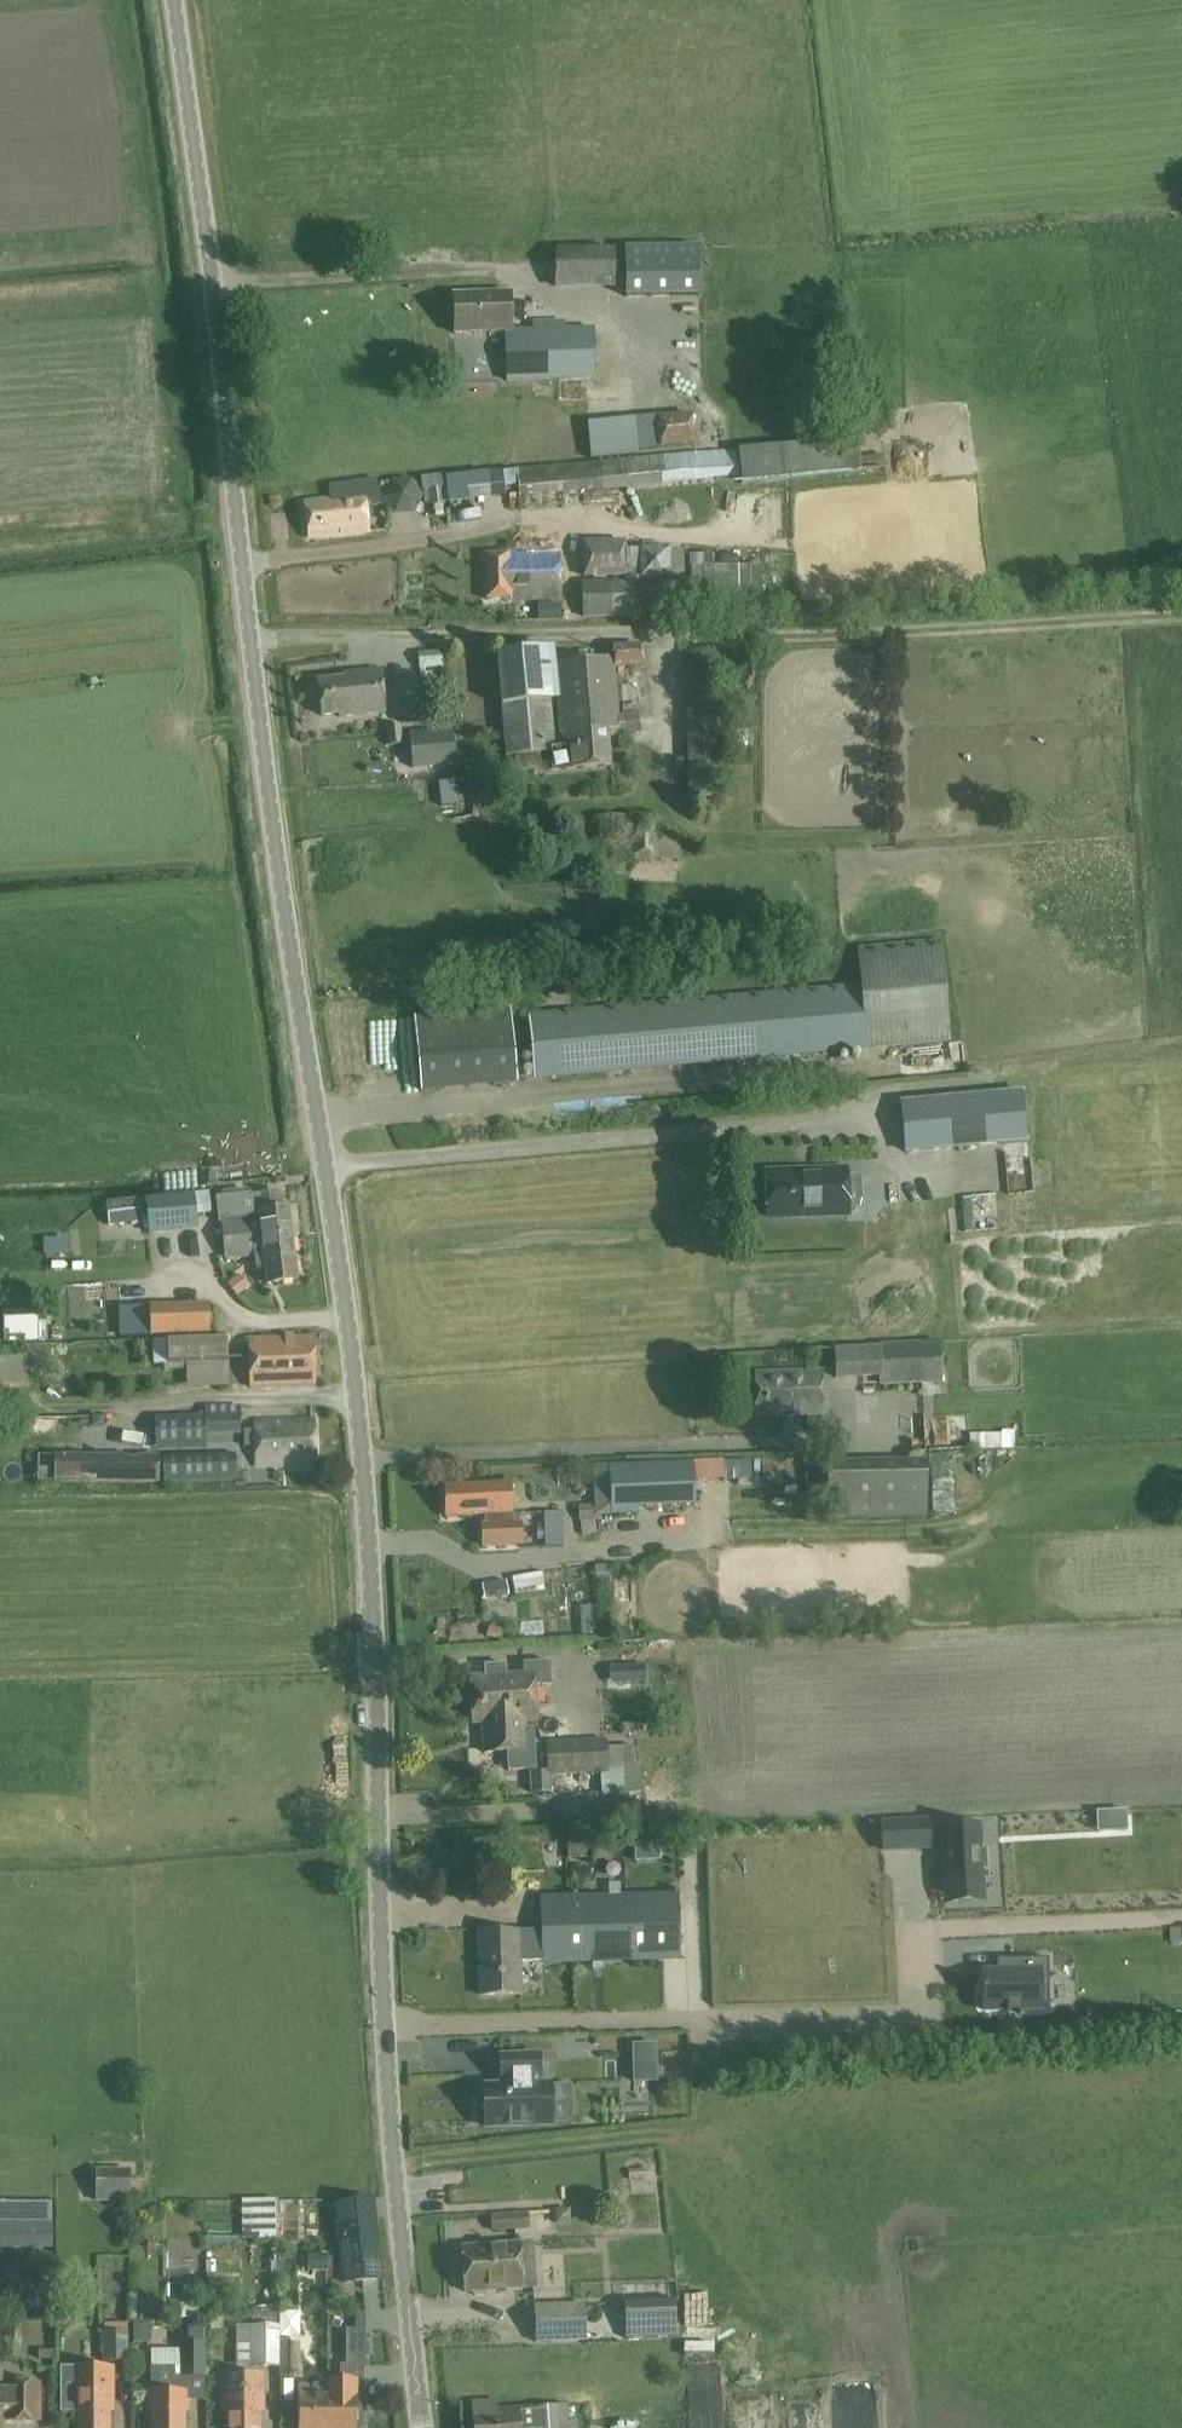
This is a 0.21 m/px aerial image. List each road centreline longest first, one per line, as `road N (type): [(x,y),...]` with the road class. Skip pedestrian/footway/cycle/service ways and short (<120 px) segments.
road 1 (unclassified): [(416,2427),(382,1988),(364,1461),(285,909),(173,0)]

